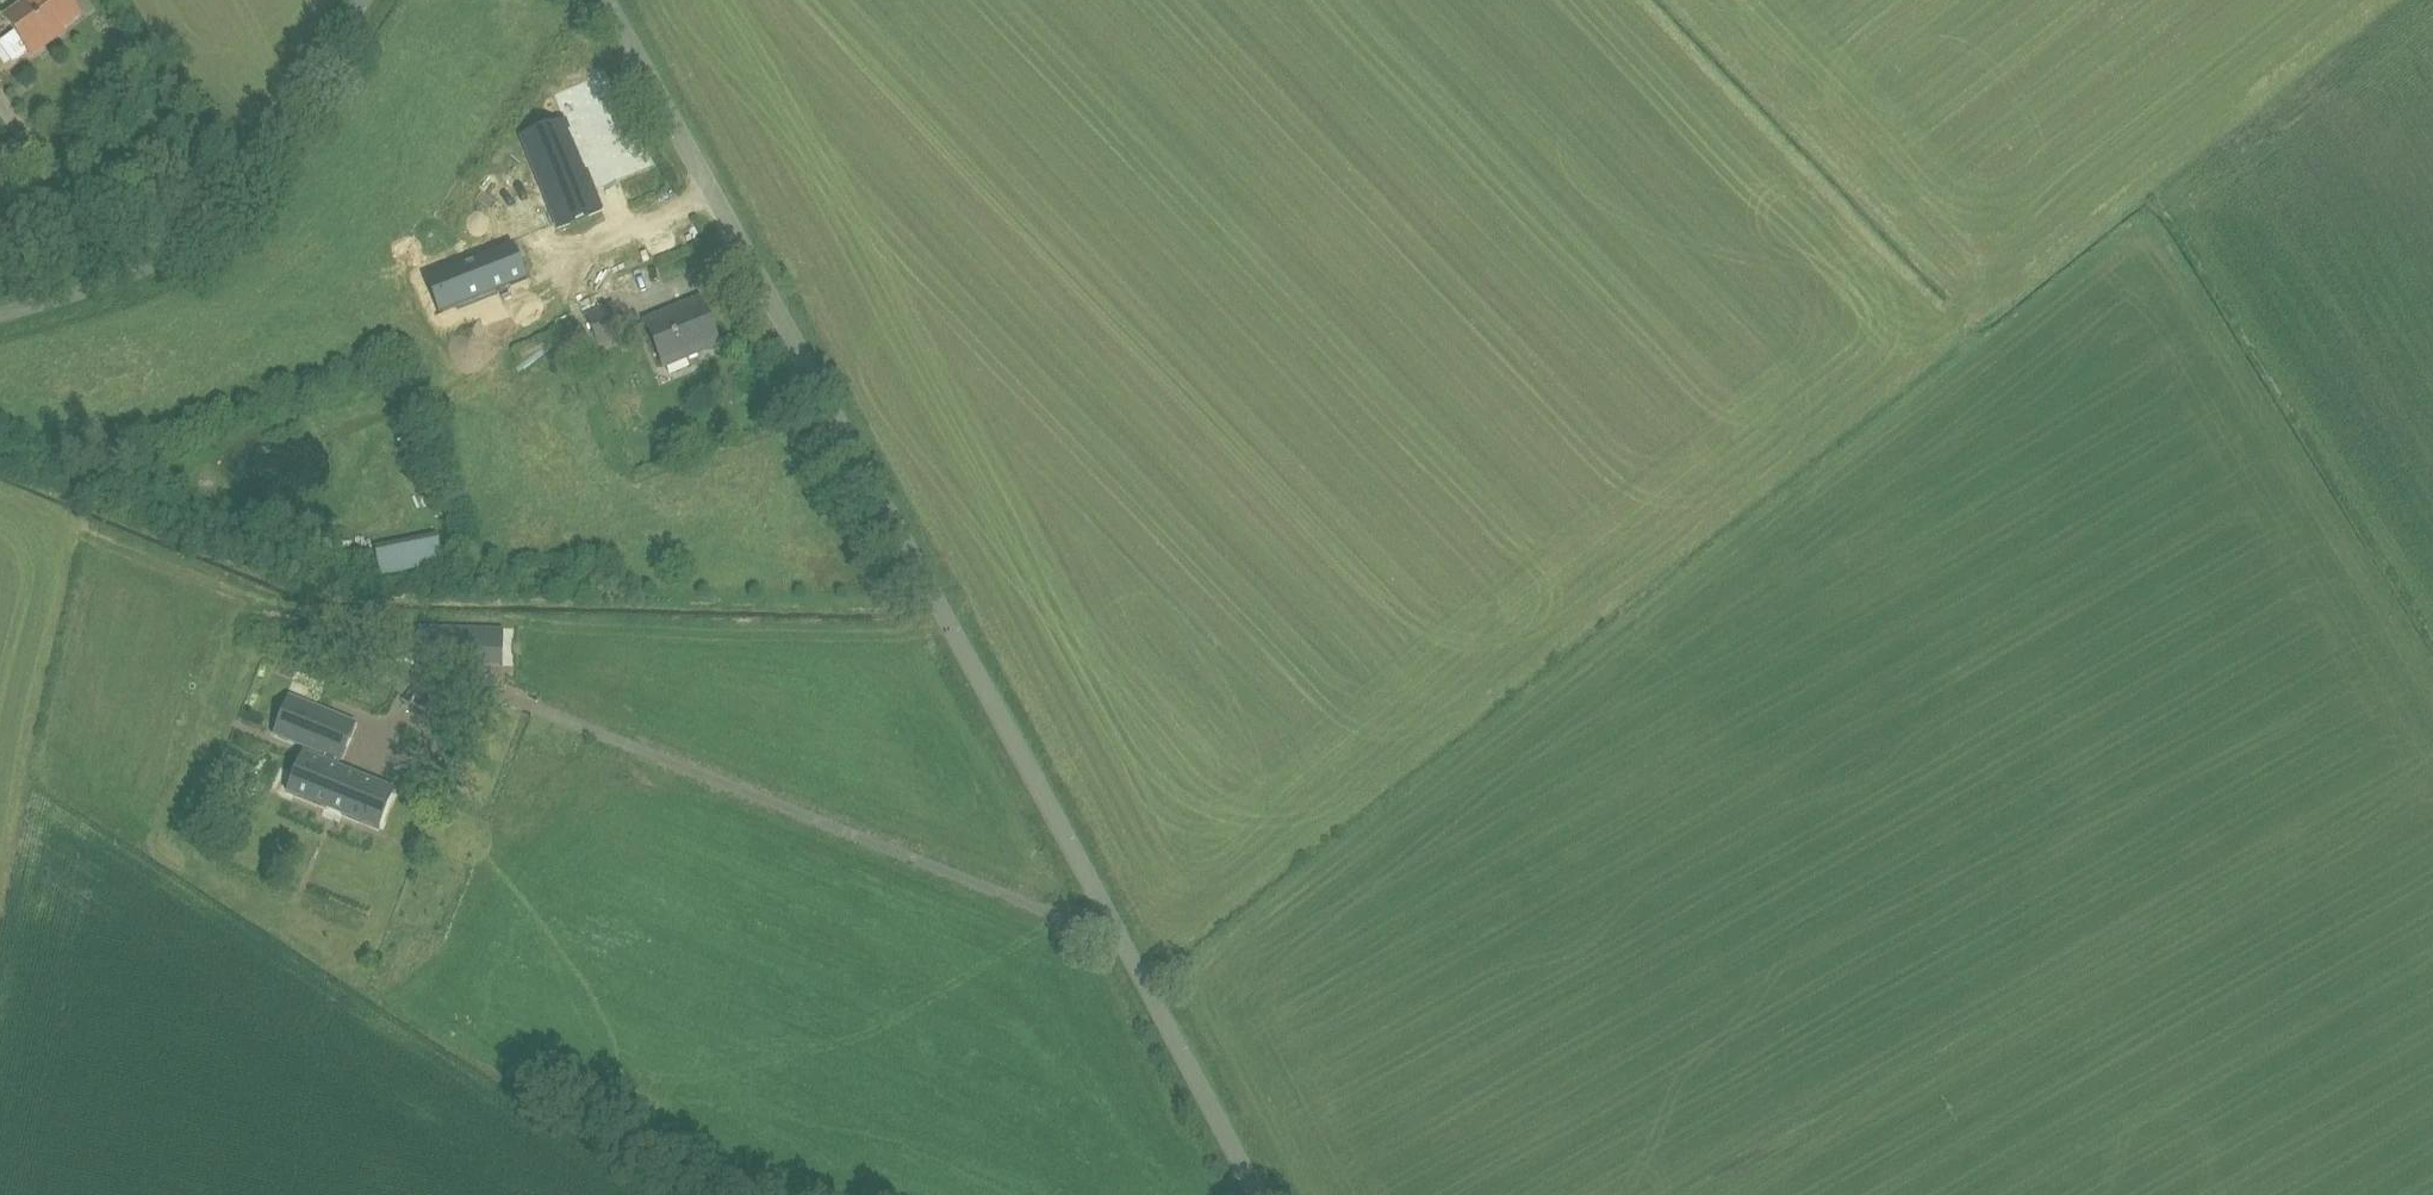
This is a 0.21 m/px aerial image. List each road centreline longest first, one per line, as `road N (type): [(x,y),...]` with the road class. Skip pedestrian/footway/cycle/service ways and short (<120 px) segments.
road 1 (unclassified): [(1259,1194),(608,0)]
road 2 (unclassified): [(0,317),(110,287),(201,235),(270,154),(368,0)]

